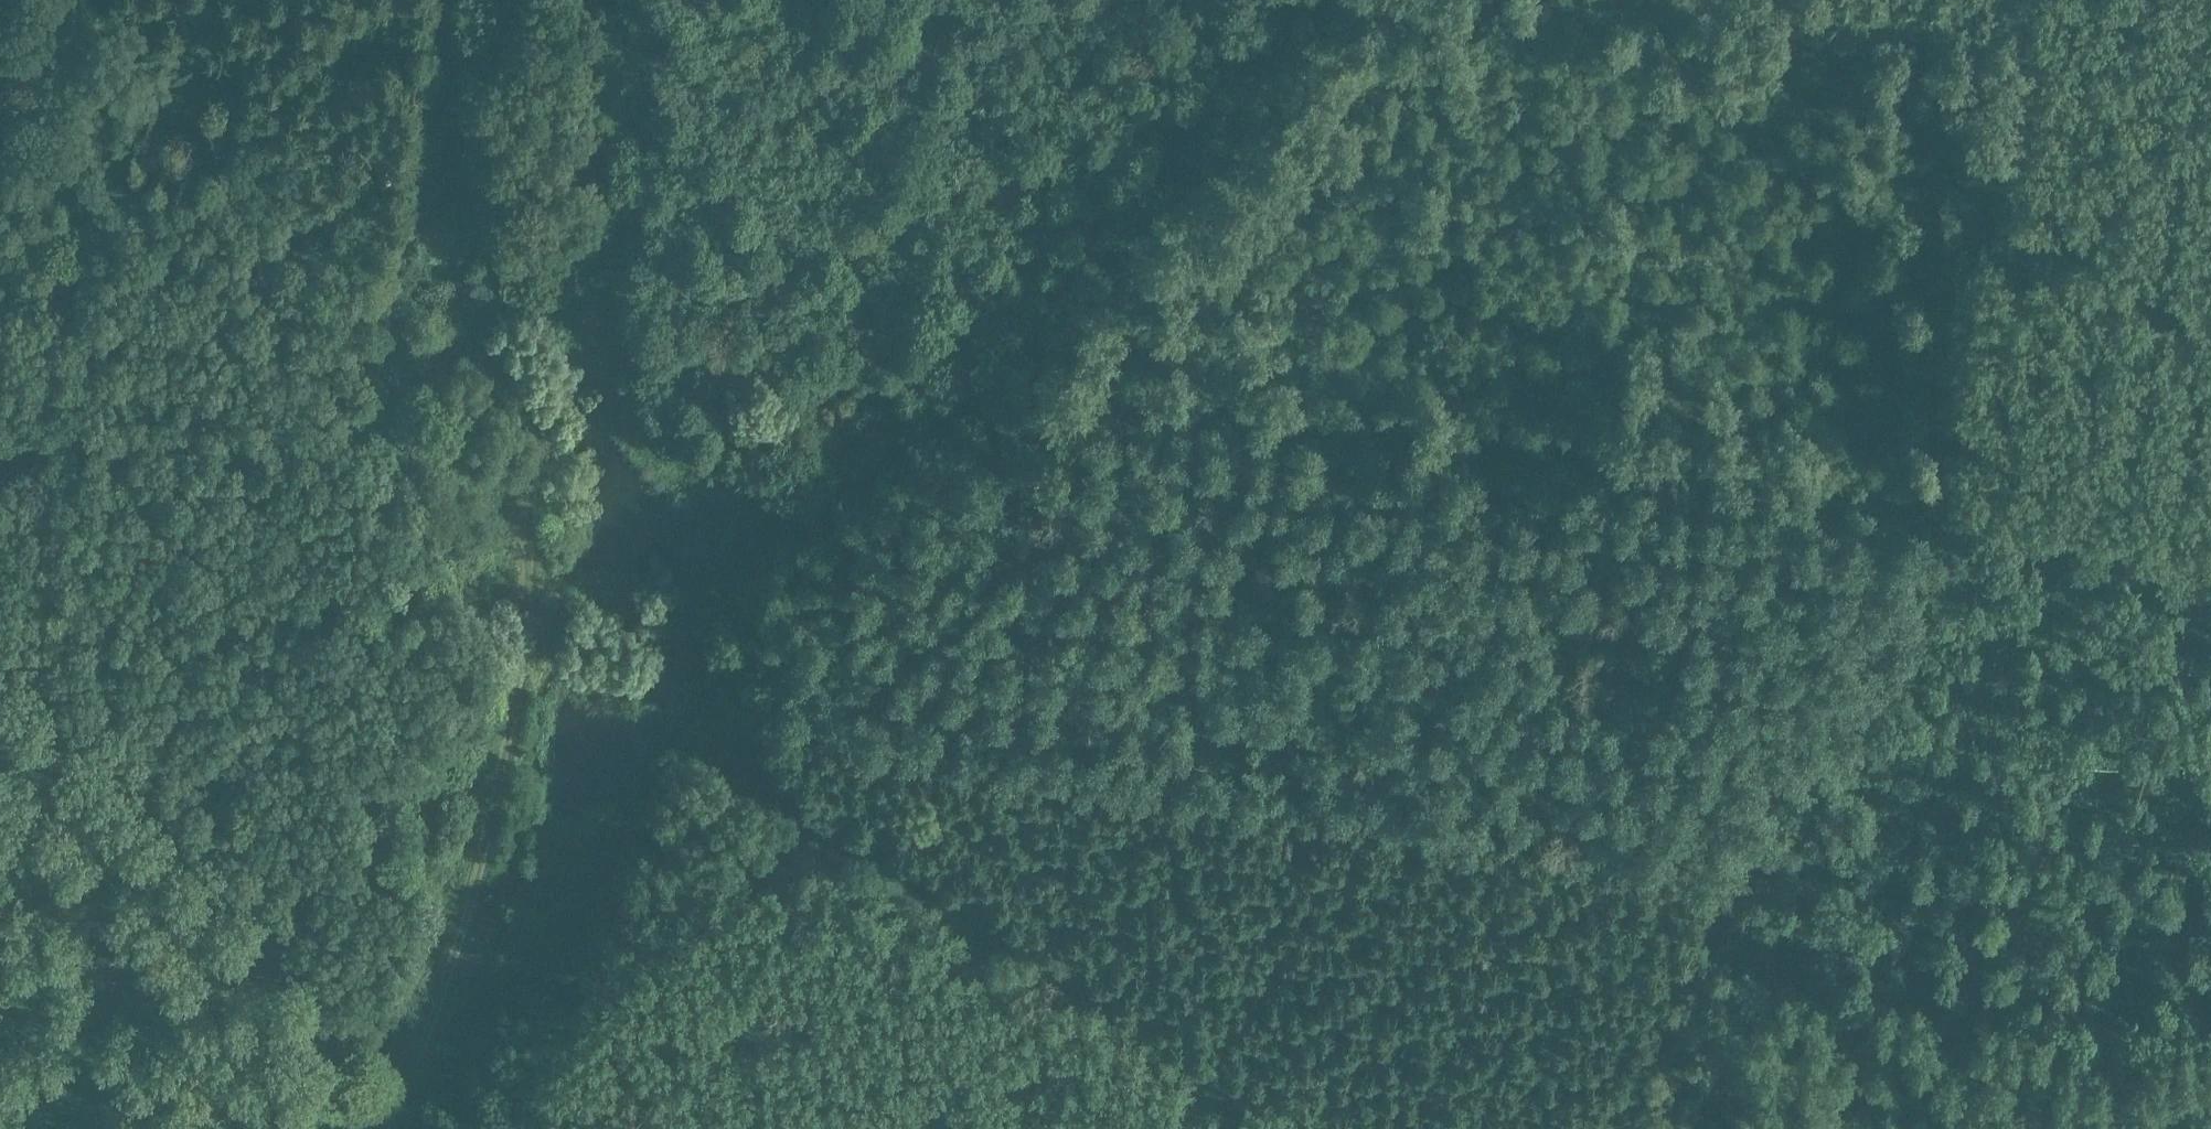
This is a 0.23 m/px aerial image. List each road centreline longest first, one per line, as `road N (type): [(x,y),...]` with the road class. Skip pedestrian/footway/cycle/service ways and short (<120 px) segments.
road 1 (track): [(397,1128),(473,903),(541,498)]
road 2 (track): [(861,487),(1050,302),(1260,0)]
road 3 (track): [(459,0),(433,230),(520,391),(541,498)]

